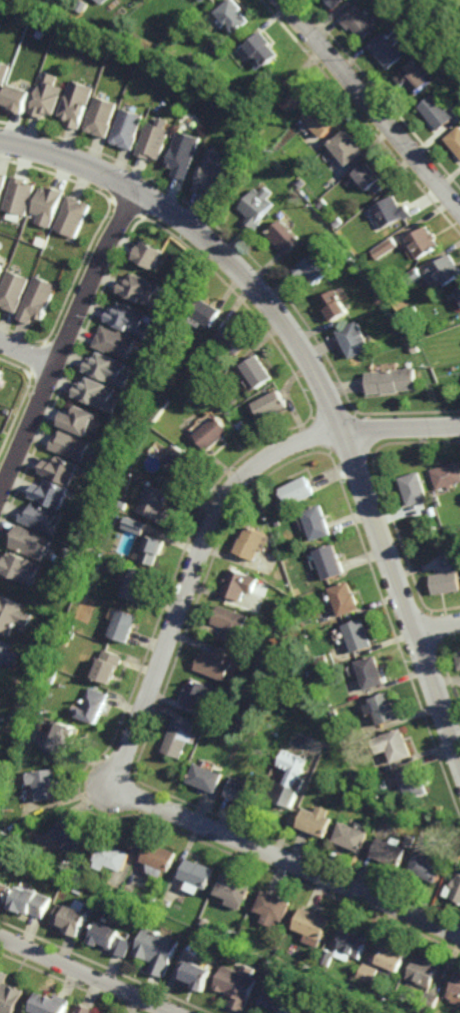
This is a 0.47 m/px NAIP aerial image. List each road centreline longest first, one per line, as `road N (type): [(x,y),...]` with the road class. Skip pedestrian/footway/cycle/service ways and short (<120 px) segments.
road 1 (residential): [(459,427),(305,439),(240,483),(212,531),(125,769),(139,797),(459,934)]
road 2 (residential): [(0,140),(86,165),(132,189),(224,253),(285,320),(344,432),(459,762)]
road 3 (residential): [(0,492),(132,189)]
road 4 (residential): [(459,208),(283,0)]
road 5 (residential): [(174,1012),(0,937)]

